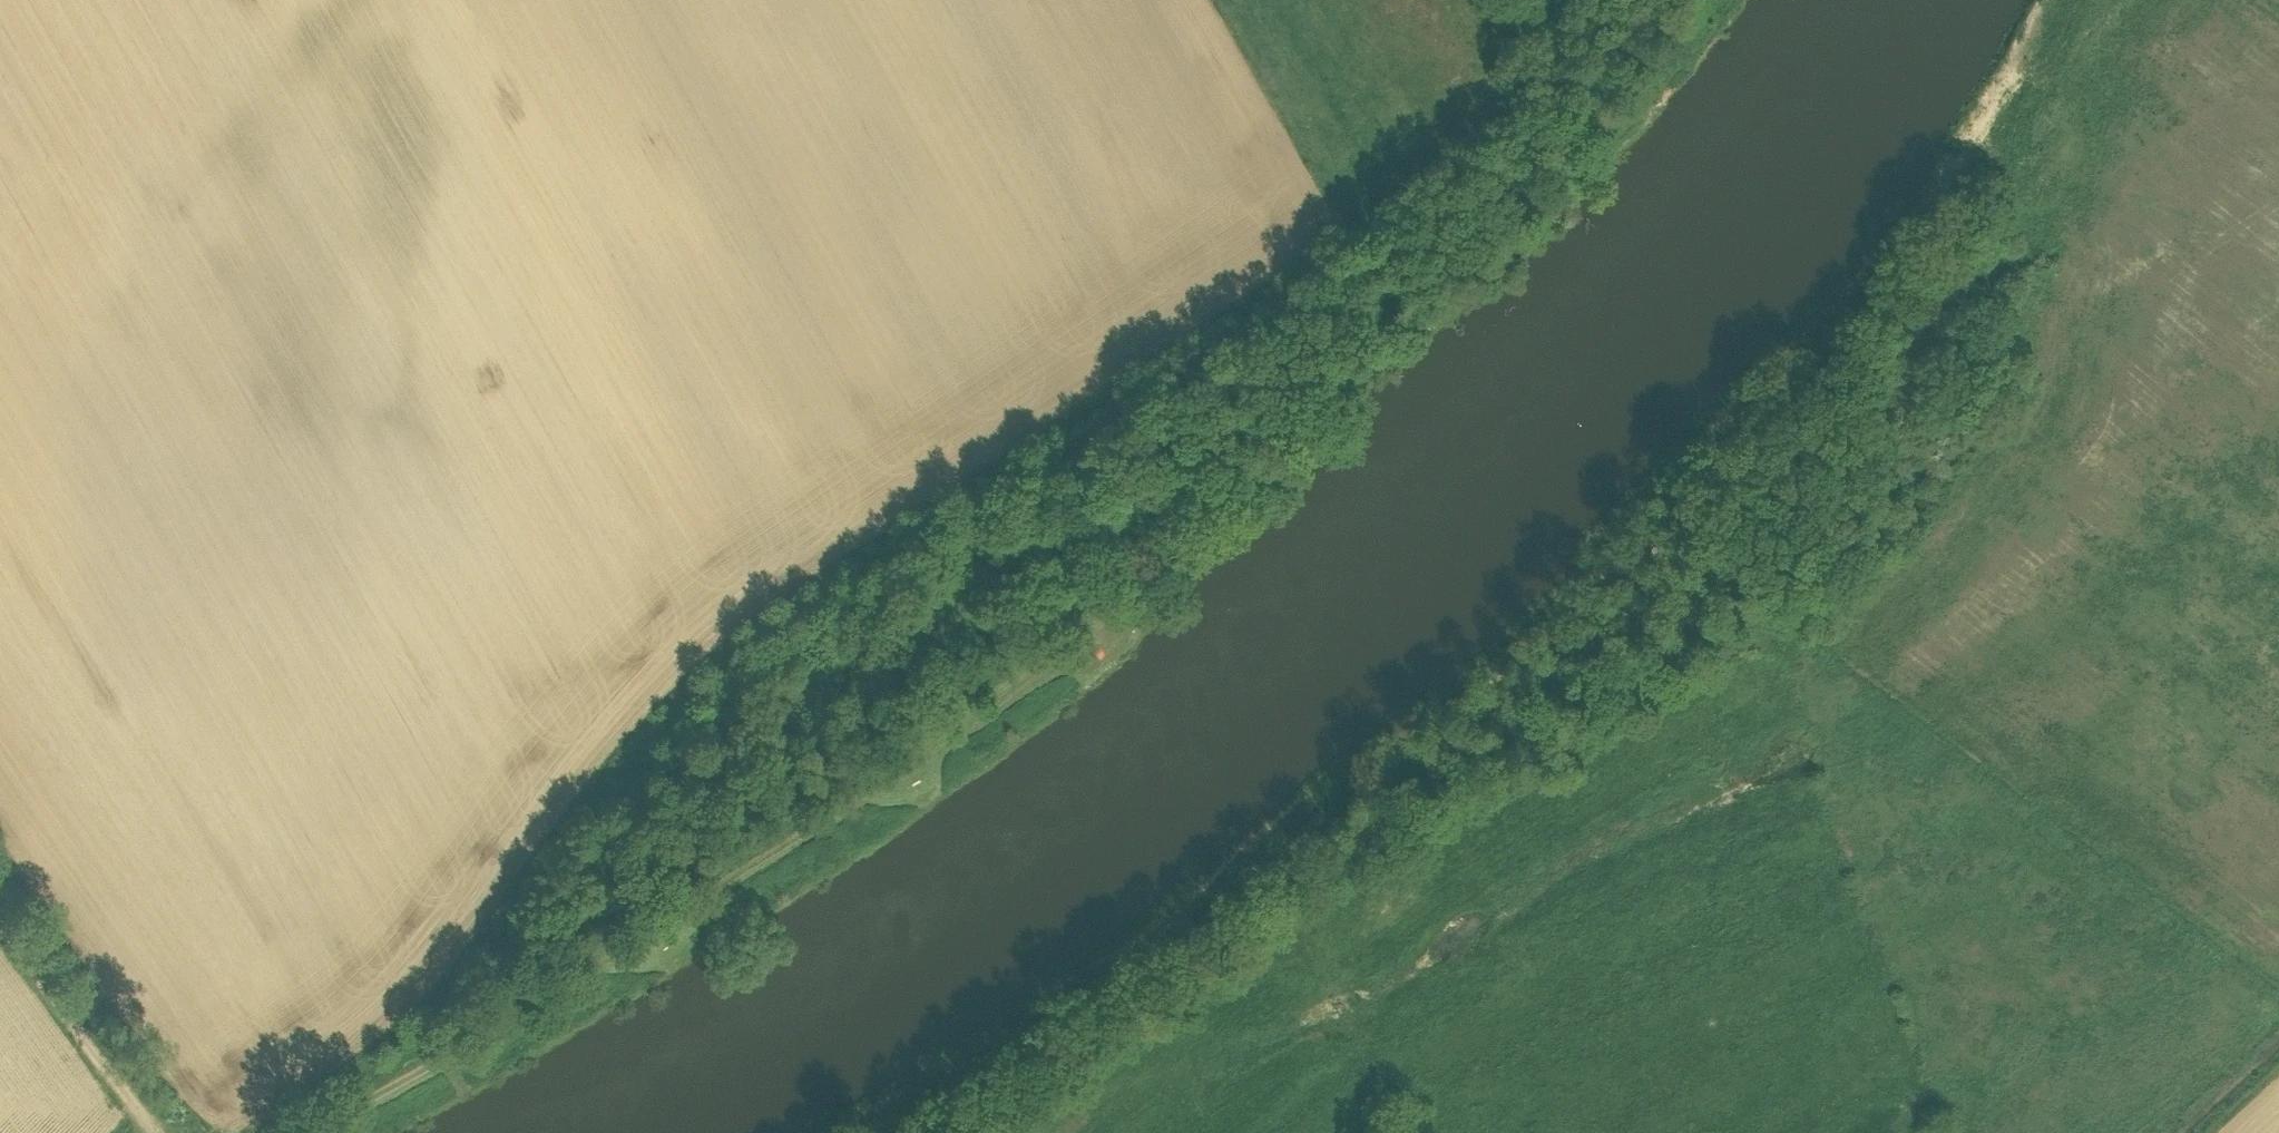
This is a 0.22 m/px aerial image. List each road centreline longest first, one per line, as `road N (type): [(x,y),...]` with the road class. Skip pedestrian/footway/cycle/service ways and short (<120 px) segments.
road 1 (track): [(1070,657),(1014,684),(895,774),(482,1040),(303,1132)]
road 2 (track): [(154,1132),(0,923)]

